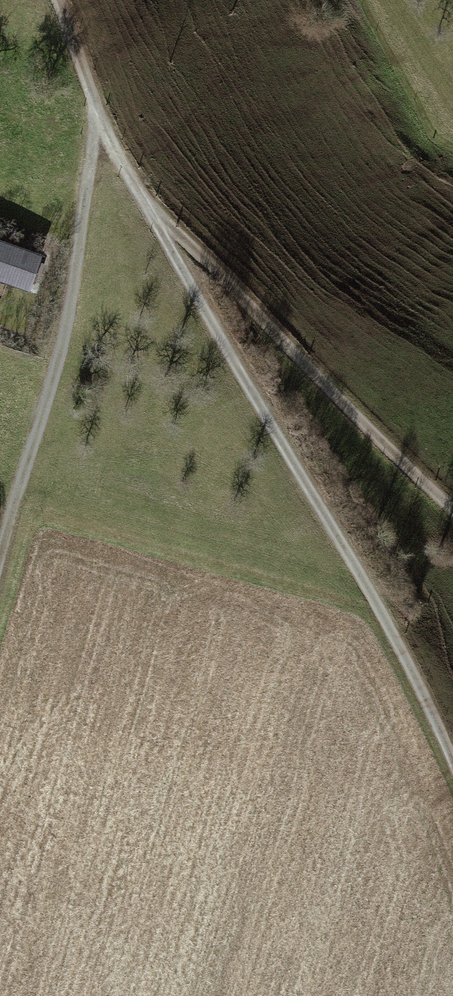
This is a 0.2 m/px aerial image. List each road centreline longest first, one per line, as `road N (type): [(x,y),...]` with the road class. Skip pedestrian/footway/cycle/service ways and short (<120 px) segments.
road 1 (track): [(452,779),(389,613),(153,213),(95,130)]
road 2 (track): [(57,0),(95,130),(68,312),(0,554)]
road 3 (track): [(452,506),(153,213)]

